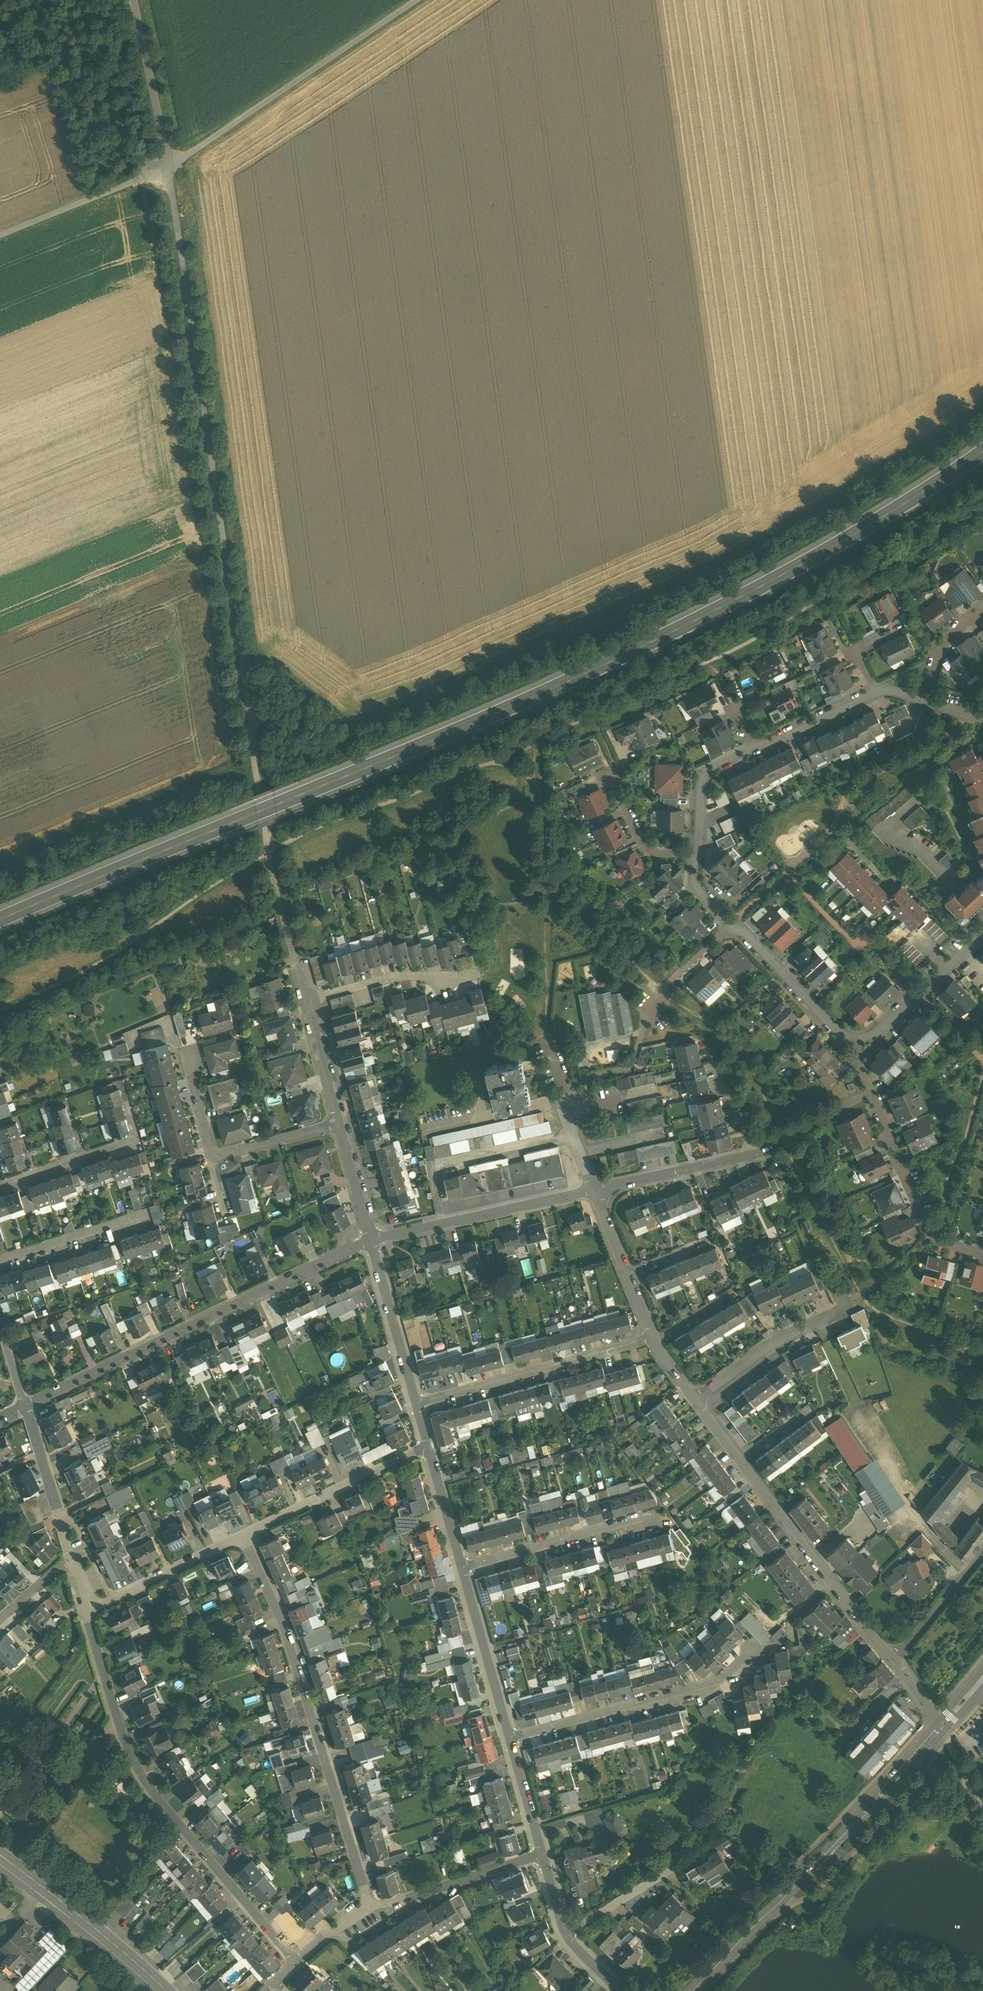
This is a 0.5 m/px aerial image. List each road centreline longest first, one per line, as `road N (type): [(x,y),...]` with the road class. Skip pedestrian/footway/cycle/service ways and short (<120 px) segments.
road 1 (primary): [(0,919),(672,632),(982,452)]
road 2 (track): [(266,850),(168,166)]
road 3 (residential): [(294,1963),(137,1774),(84,1613)]
road 4 (residential): [(243,1539),(282,1626),(368,1910)]
road 5 (residential): [(25,1407),(371,1240)]
road 6 (tertiary): [(693,1990),(937,1730)]
road 7 (residential): [(891,1657),(697,1405)]
road 8 (track): [(168,166),(417,0)]
road 9 (residential): [(982,1253),(931,1233),(861,1069),(861,1040)]
road 10 (residential): [(510,1738),(700,1687),(751,1650)]
road 11 (residential): [(416,1404),(651,1337)]
road 12 (residential): [(336,1124),(214,1160),(187,1055)]
road 13 (residential): [(371,1240),(594,1191)]
road 14 (residential): [(243,1539),(427,1446)]
road 15 (residential): [(462,1567),(649,1516)]
road 16 (residential): [(697,1405),(765,1348),(847,1301)]
road 17 (residential): [(594,1191),(772,1151)]
road 18 (track): [(0,236),(168,166)]
road 19 (residential): [(541,1855),(368,1910)]
road 20 (residential): [(462,1567),(510,1738)]
road 21 (residential): [(84,1613),(243,1539)]
road 22 (residential): [(733,926),(836,1033),(861,1040)]
road 23 (residential): [(305,1000),(394,977),(475,972)]
road 24 (residential): [(371,1240),(416,1404)]
road 25 (track): [(168,166),(133,0)]
road 26 (residential): [(861,1040),(871,1039),(982,933)]
road 27 (residential): [(70,1562),(25,1407)]
road 28 (secondary): [(167,1990),(43,1887)]
road 29 (residential): [(651,1337),(594,1191)]
road 30 (residential): [(0,1263),(141,1218)]
road 31 (residential): [(0,1187),(139,1142)]
road 32 (residential): [(891,1657),(982,1550)]
road 33 (residential): [(696,855),(648,853),(608,773)]
road 34 (residential): [(755,749),(702,780),(696,855)]
road 35 (residential): [(876,695),(755,749)]
road 36 (residential): [(305,1000),(336,1124)]
road 37 (residential): [(534,1825),(656,1789)]
road 38 (residential): [(427,1446),(462,1567)]
road 39 (residential): [(566,1933),(674,1869)]
road 40 (residential): [(336,1124),(371,1240)]

